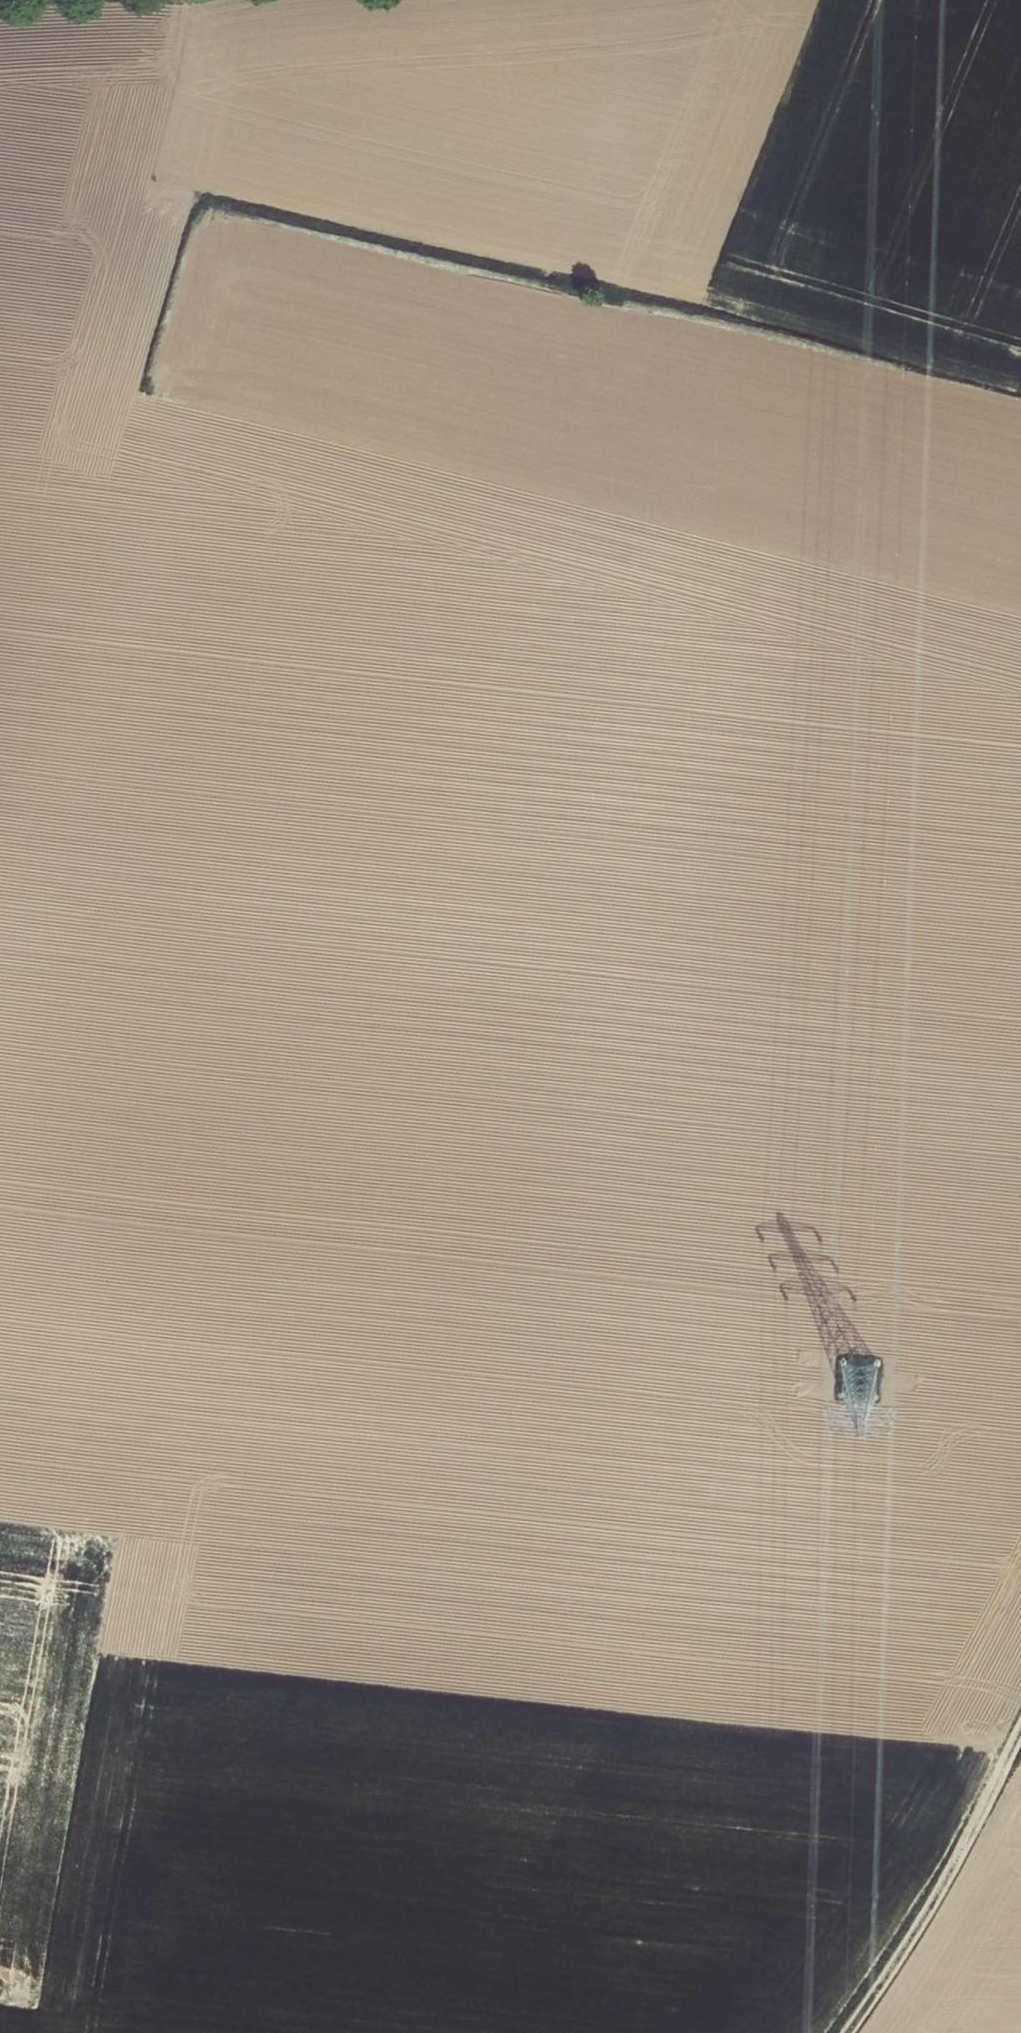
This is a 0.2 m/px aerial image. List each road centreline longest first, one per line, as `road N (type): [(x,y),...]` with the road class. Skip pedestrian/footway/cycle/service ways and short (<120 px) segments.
road 1 (track): [(1020,1737),(981,1818),(846,2032)]

